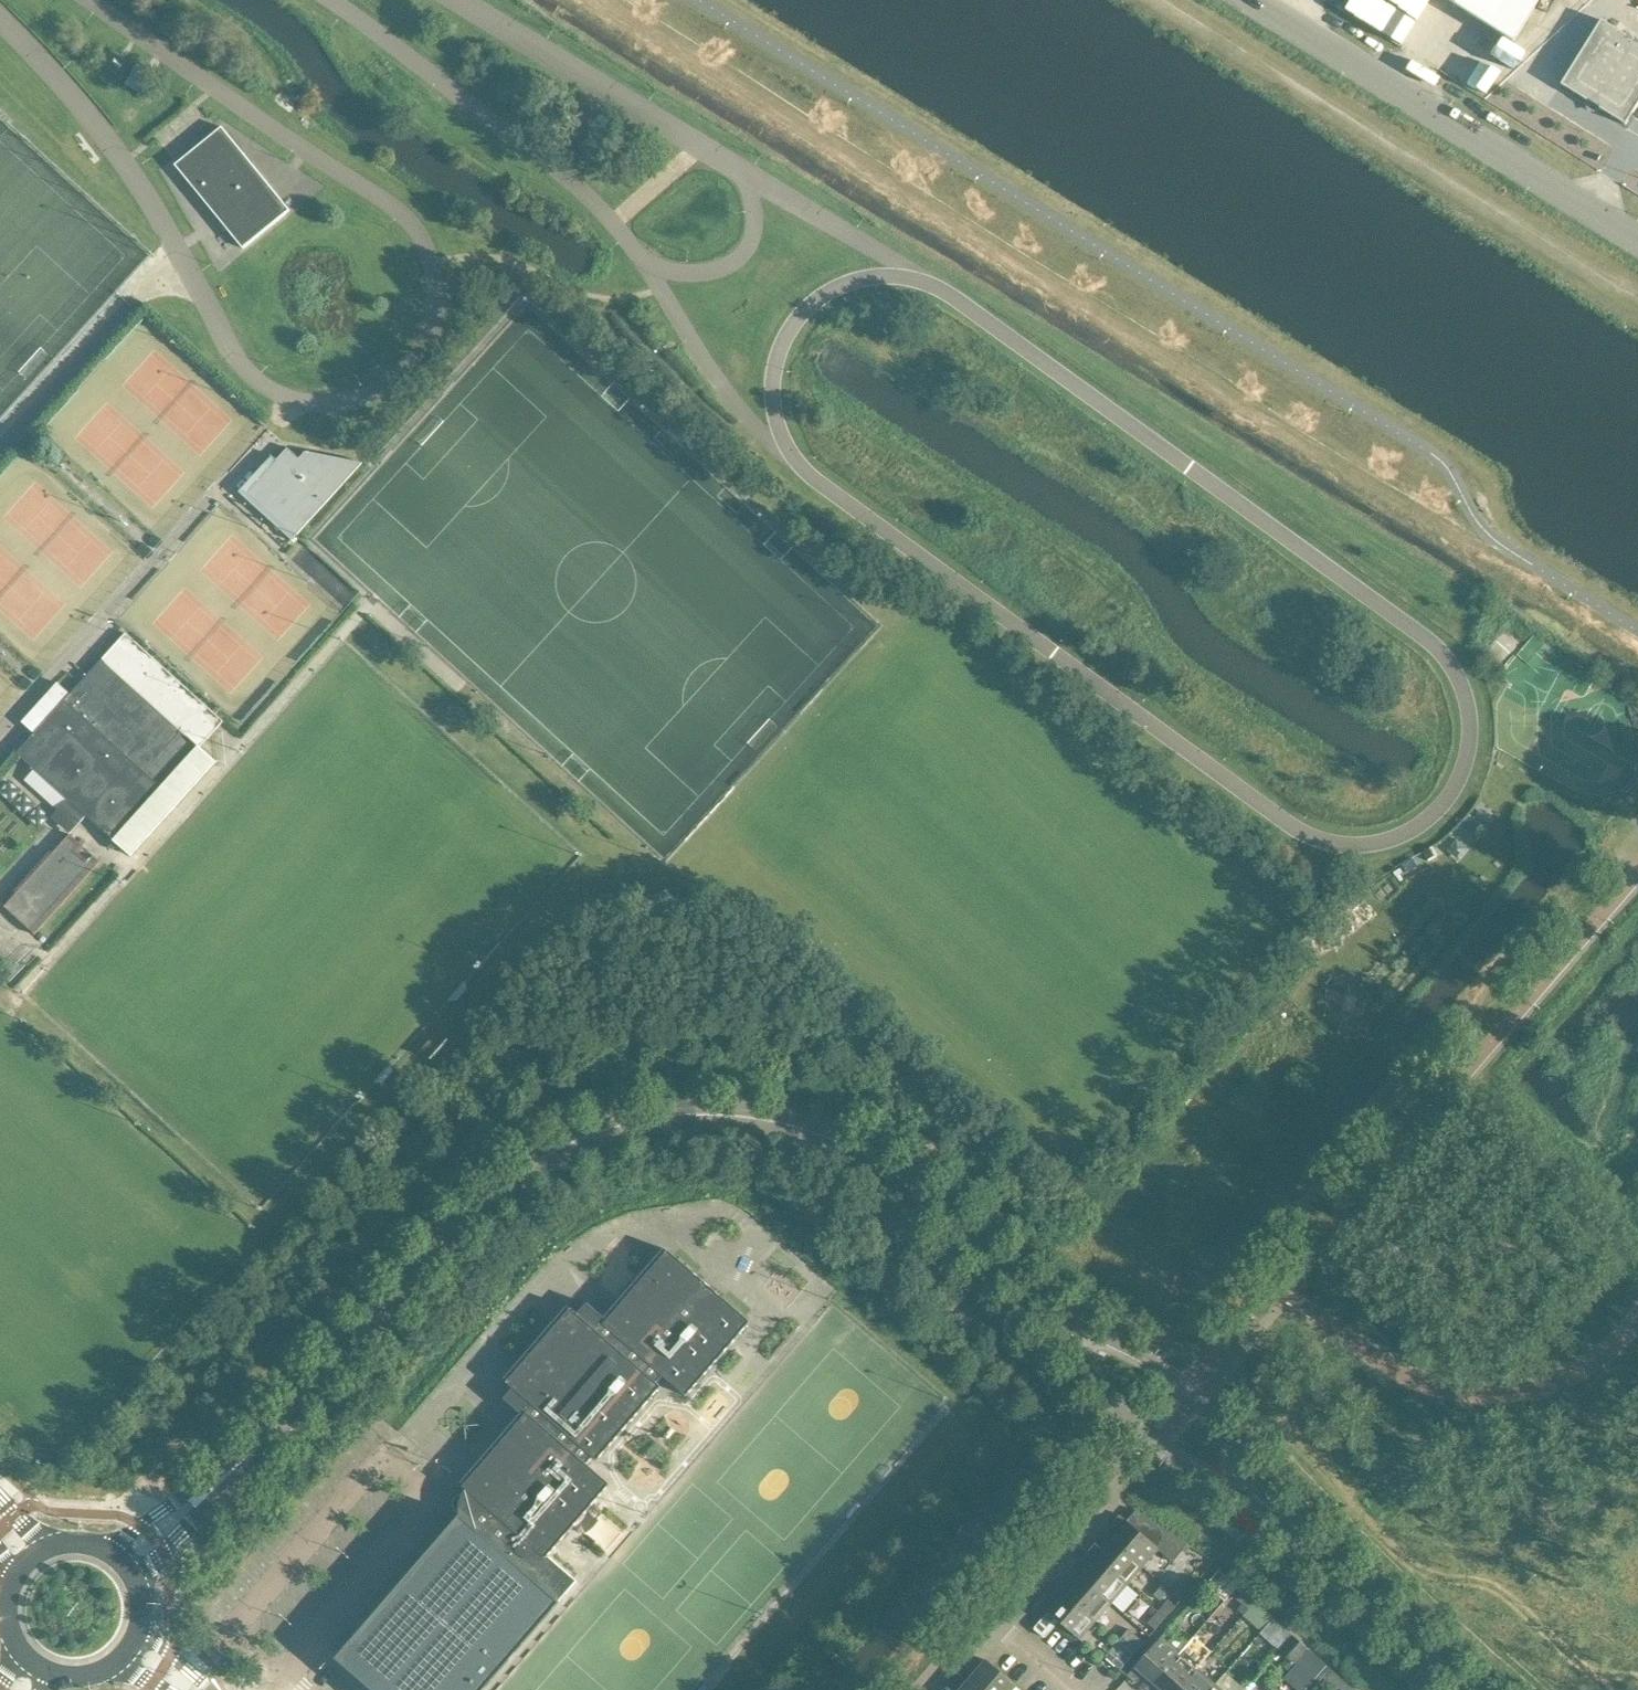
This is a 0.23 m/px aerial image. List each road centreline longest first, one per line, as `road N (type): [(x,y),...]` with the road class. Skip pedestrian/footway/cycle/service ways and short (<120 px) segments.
road 1 (tertiary): [(276,1424),(488,1197),(578,1139),(684,1112),(789,1123),(887,1165),(1052,1311)]
road 2 (unclassified): [(1637,243),(1250,0)]
road 3 (tertiary): [(1052,1311),(1093,1378),(1141,1431),(1174,1457),(1271,1504)]
road 4 (tertiary): [(1271,1504),(1195,1396),(1148,1361),(1052,1311)]
road 5 (tertiary): [(1475,1689),(1271,1504)]
road 6 (tertiary): [(139,1591),(164,1550),(253,1461),(276,1424)]
road 7 (tertiary): [(276,1424),(142,1526),(97,1545)]
road 8 (residential): [(986,1622),(1088,1504)]

